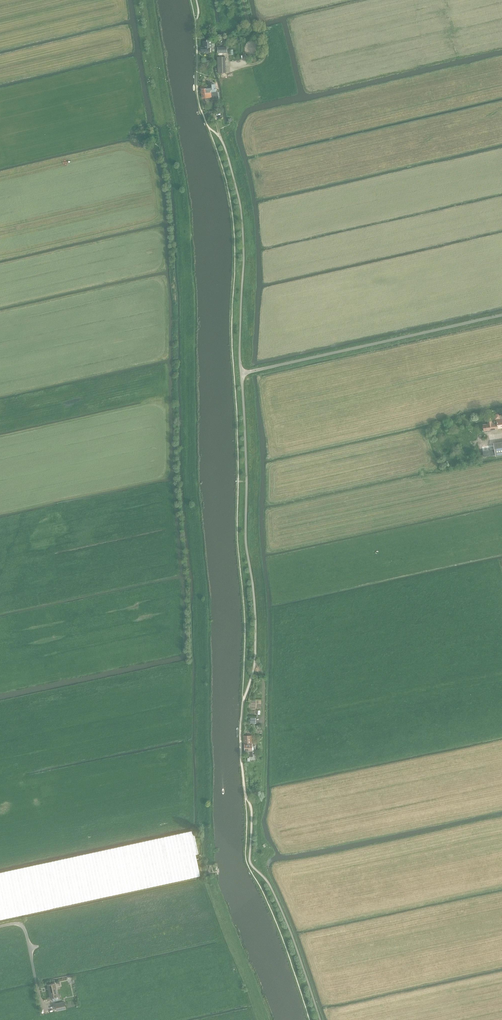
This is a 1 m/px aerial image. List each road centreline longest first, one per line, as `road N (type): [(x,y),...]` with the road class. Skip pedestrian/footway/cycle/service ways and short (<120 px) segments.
road 1 (unclassified): [(254,371),(501,316)]

